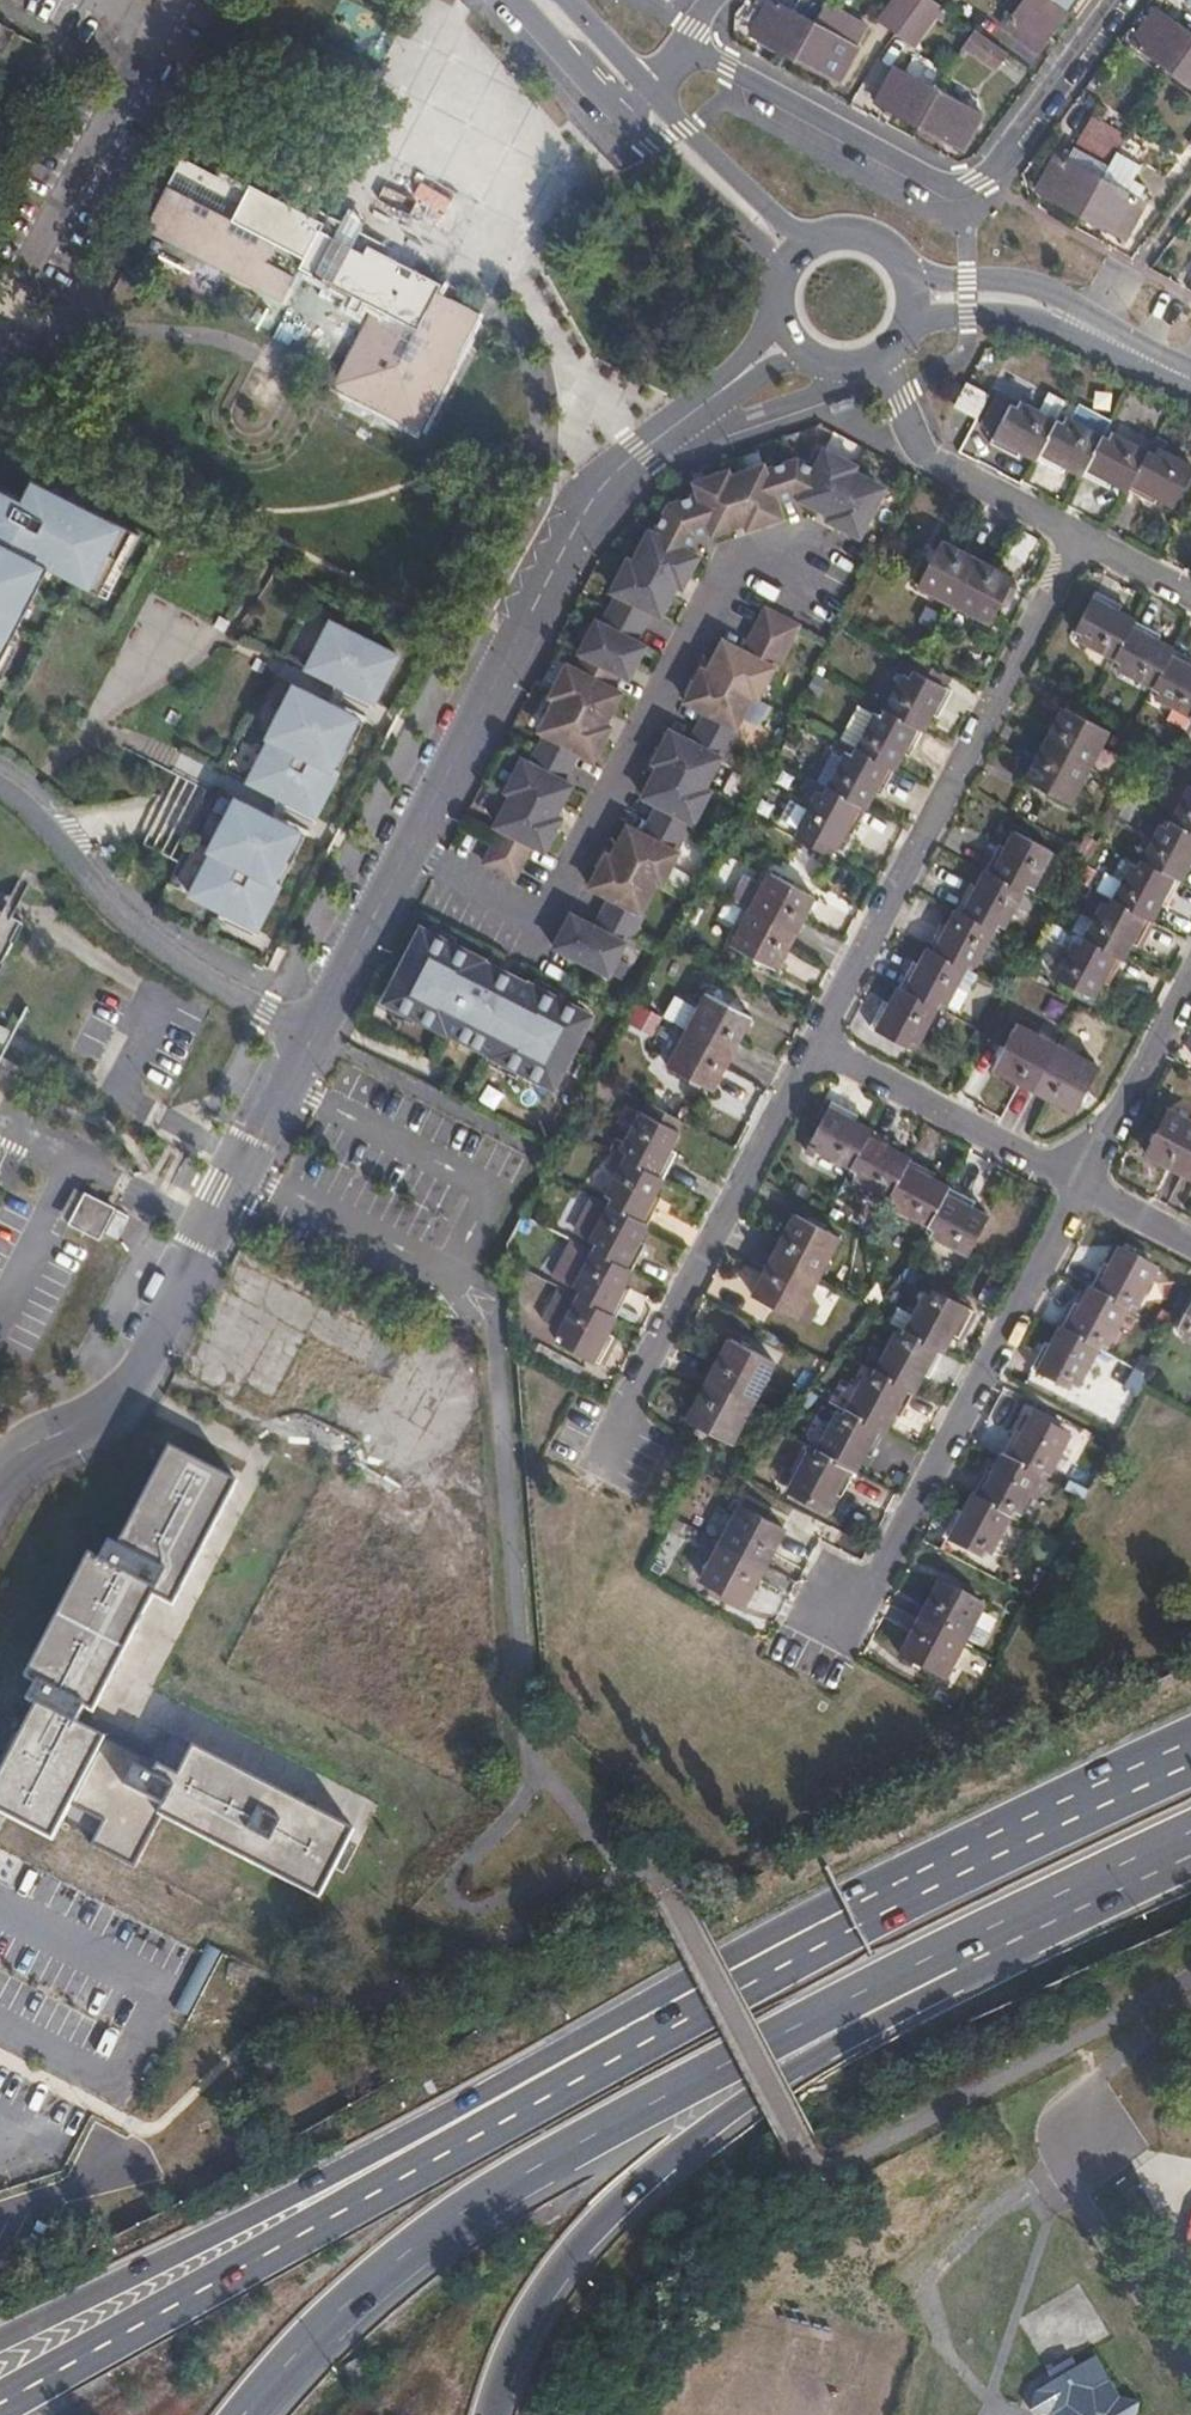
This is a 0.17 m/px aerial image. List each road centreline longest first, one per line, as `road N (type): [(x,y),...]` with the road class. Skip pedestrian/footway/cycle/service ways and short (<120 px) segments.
road 1 (trunk): [(814,1933),(601,2067),(0,2399)]
road 2 (motorway): [(814,1933),(197,2254),(0,2347)]
road 3 (trunk): [(244,2414),(364,2286),(496,2188),(973,1948)]
road 4 (motorway): [(487,2414),(550,2289),(631,2194),(973,1948)]
road 5 (residential): [(1086,539),(816,1047)]
road 6 (residential): [(682,51),(936,187),(956,187),(996,173),(1123,0)]
road 7 (residential): [(0,1484),(15,1459),(110,1407),(303,1040)]
road 8 (residential): [(1083,1185),(877,1575),(824,1614)]
road 9 (residential): [(684,657),(552,920),(405,847)]
road 10 (residential): [(816,1047),(607,1434)]
road 11 (trunk): [(1190,1753),(814,1933)]
road 12 (residential): [(303,1040),(132,924),(0,784)]
road 13 (residential): [(405,847),(571,539)]
road 14 (residential): [(171,26),(0,331)]
road 15 (residential): [(1083,1185),(816,1047)]
road 16 (residential): [(774,325),(638,447),(571,539)]
road 17 (residential): [(571,539),(650,456),(797,356)]
road 18 (residential): [(1086,539),(922,452),(886,358)]
road 19 (residential): [(602,95),(776,268)]
road 20 (trunk): [(973,1948),(1190,1844)]
road 21 (residential): [(1123,349),(1033,284),(992,272),(910,267)]
road 22 (residential): [(1190,980),(1083,1185)]
road 23 (residential): [(684,657),(735,555),(793,538),(844,557)]
road 24 (residential): [(303,1040),(405,847)]
road 25 (residential): [(914,321),(993,306),(1123,349)]
road 26 (residential): [(800,238),(647,86)]
road 27 (residential): [(516,0),(602,95)]
road 28 (residential): [(910,267),(882,236),(840,225),(800,238)]
road 29 (residential): [(1190,1242),(1083,1185)]

